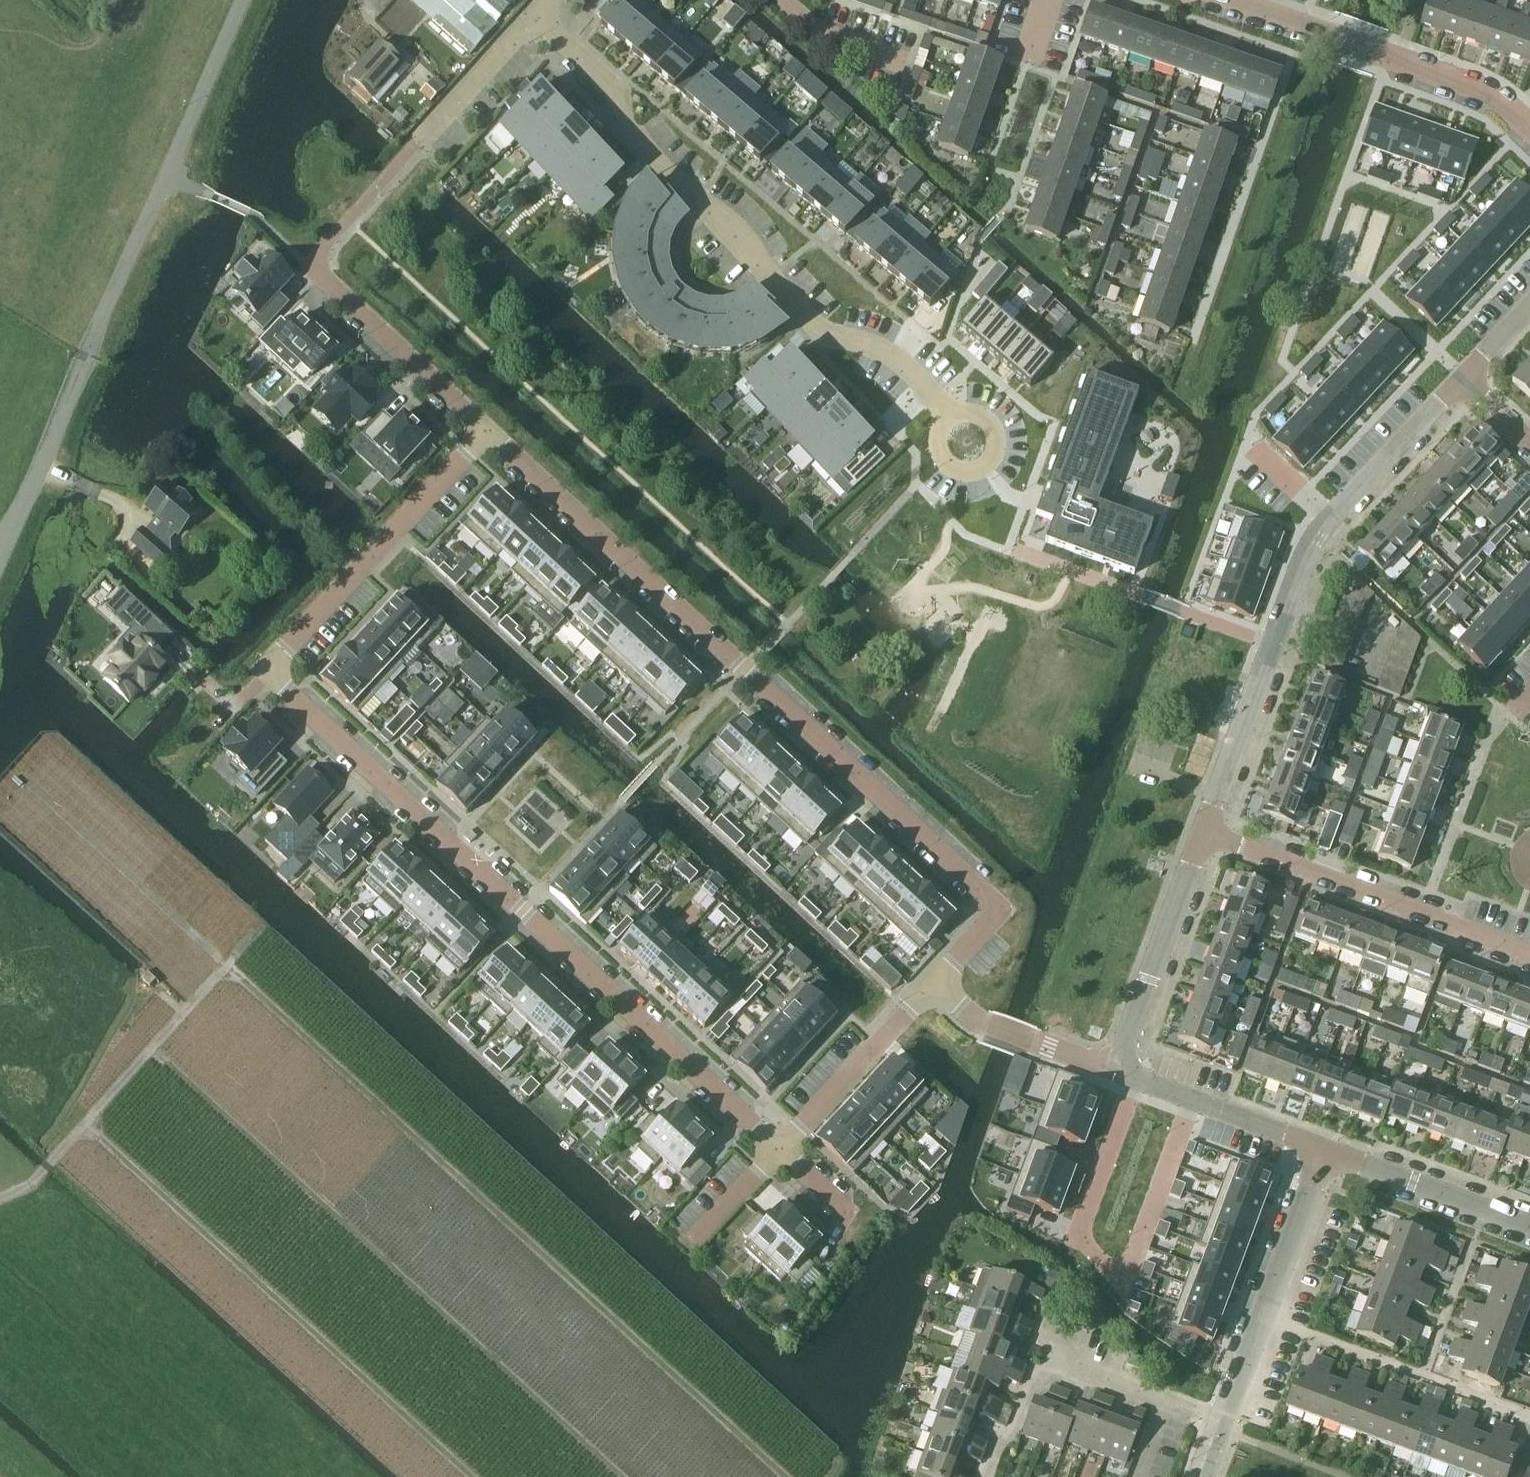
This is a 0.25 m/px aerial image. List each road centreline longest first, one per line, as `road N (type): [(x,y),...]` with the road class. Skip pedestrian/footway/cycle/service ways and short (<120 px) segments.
road 1 (residential): [(779,1148),(276,680),(278,657),(487,434)]
road 2 (residential): [(487,434),(989,891),(995,911),(983,932),(934,984)]
road 3 (unclassified): [(0,557),(242,0)]
road 4 (residential): [(944,414),(895,362),(810,317),(625,124),(621,94),(534,19)]
road 5 (residential): [(534,19),(319,253),(316,267),(487,434)]
road 6 (residential): [(1204,835),(1318,540),(1463,376)]
road 7 (residential): [(1204,835),(1529,952)]
road 8 (residential): [(1529,1419),(1263,1321)]
road 9 (residential): [(996,1476),(1041,1356),(1164,1400)]
road 10 (residential): [(1115,1072),(1204,835)]
road 11 (residential): [(934,984),(779,1148)]
road 12 (residential): [(1326,1149),(1115,1072)]
road 13 (residential): [(1326,1149),(1529,1226)]
road 14 (residential): [(934,984),(977,1018),(1115,1072)]
road 15 (residential): [(1263,1321),(1326,1149)]
road 16 (residential): [(946,467),(975,473),(988,467),(1000,440),(997,425),(973,407),(944,414)]
road 17 (residential): [(1529,125),(1483,91),(1402,58)]
road 18 (residential): [(779,1148),(695,1239)]

